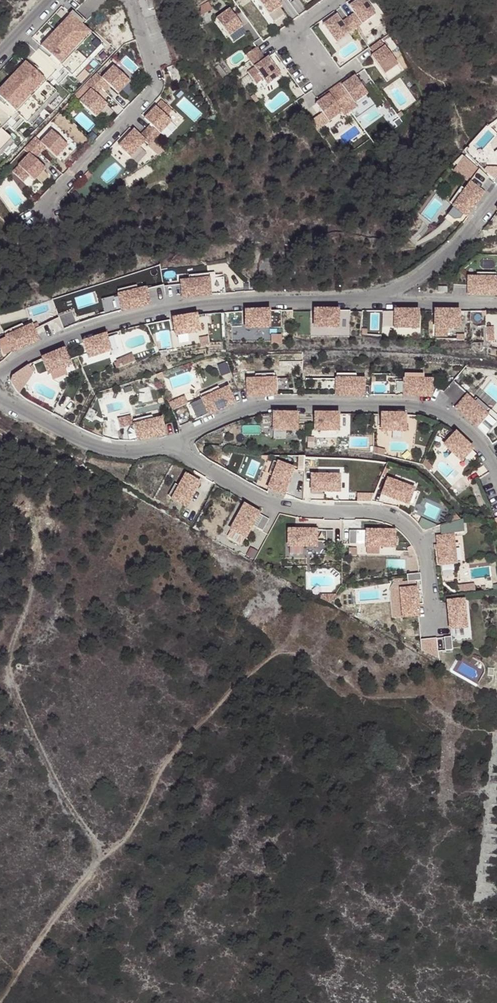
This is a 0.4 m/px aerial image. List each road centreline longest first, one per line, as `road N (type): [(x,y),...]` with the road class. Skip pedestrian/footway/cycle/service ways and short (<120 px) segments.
road 1 (track): [(288,586),(298,605),(292,638),(181,744),(141,812),(53,918),(0,1002)]
road 2 (track): [(0,431),(42,456),(51,489),(42,558),(8,675),(66,804),(104,853)]
road 3 (residential): [(369,301),(173,308),(66,339),(0,373)]
road 4 (residential): [(496,472),(464,428),(413,407),(252,407),(168,445)]
road 5 (residential): [(433,625),(427,558),(399,522),(272,506),(168,445)]
road 6 (residential): [(130,0),(153,91),(43,207)]
road 7 (residential): [(168,445),(125,453),(102,448),(0,399)]
road 8 (residential): [(496,196),(454,247),(369,301)]
road 9 (residential): [(496,302),(369,301)]

